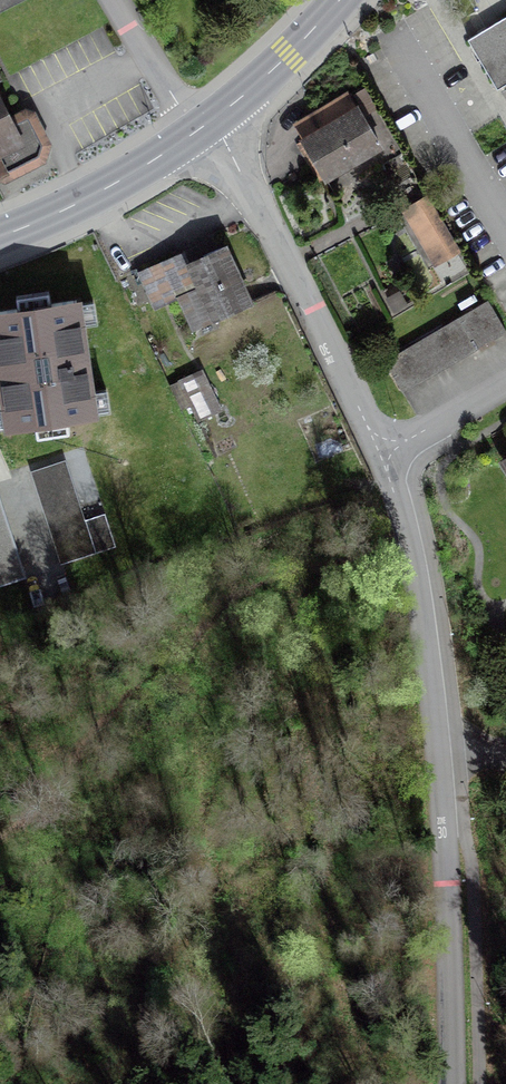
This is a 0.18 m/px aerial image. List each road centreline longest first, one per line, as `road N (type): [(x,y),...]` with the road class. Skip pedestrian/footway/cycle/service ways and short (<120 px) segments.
road 1 (residential): [(378,461),(412,558),(439,769),(447,1083)]
road 2 (track): [(408,546),(370,567),(221,602),(79,716),(30,786),(0,810)]
road 3 (residential): [(214,121),(378,461)]
road 4 (secondary): [(0,237),(104,191),(197,132)]
road 5 (secondary): [(341,0),(214,121)]
road 6 (residential): [(197,132),(117,0)]
road 7 (residential): [(378,461),(505,390)]

